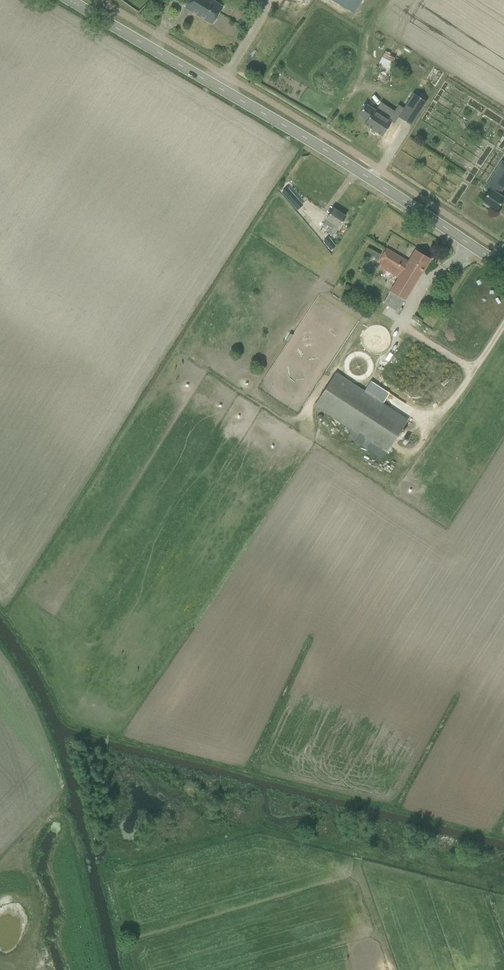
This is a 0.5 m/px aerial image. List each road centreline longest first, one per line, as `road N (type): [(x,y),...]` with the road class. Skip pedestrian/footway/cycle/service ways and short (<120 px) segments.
road 1 (tertiary): [(503,268),(71,0)]

